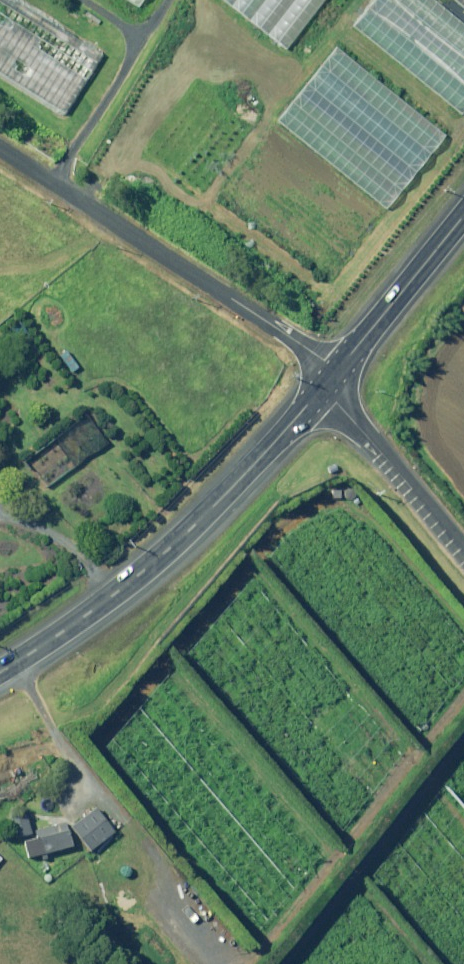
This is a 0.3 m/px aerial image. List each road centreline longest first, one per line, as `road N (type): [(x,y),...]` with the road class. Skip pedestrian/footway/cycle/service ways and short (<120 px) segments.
road 1 (secondary): [(329,380),(200,521),(131,583),(0,674)]
road 2 (unclassified): [(0,150),(304,346),(329,380)]
road 3 (unclassified): [(463,552),(329,380)]
road 4 (secondary): [(463,214),(329,380)]

